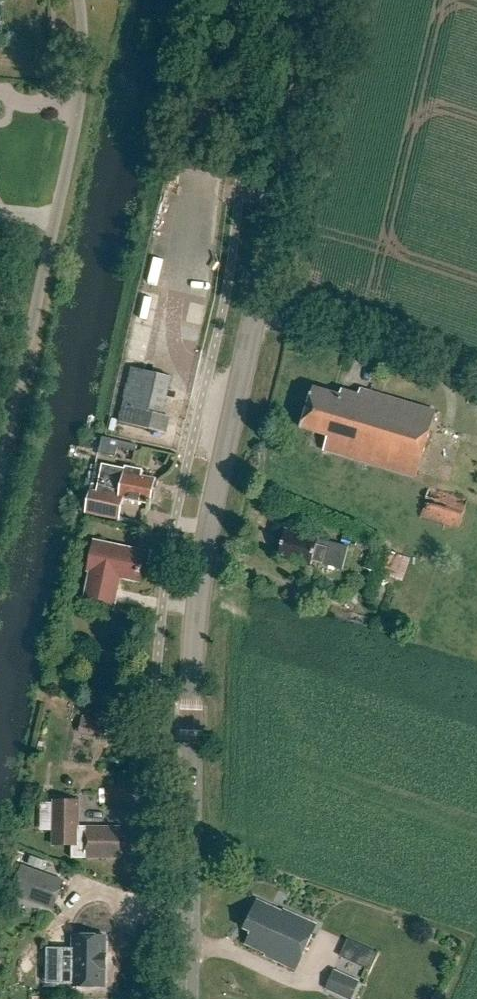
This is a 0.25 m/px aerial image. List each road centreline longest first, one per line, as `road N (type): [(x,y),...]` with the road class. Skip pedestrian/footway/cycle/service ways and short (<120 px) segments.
road 1 (secondary): [(199,998),(194,709),(211,526),(306,80),(303,0)]
road 2 (residential): [(0,464),(80,103),(79,0)]

